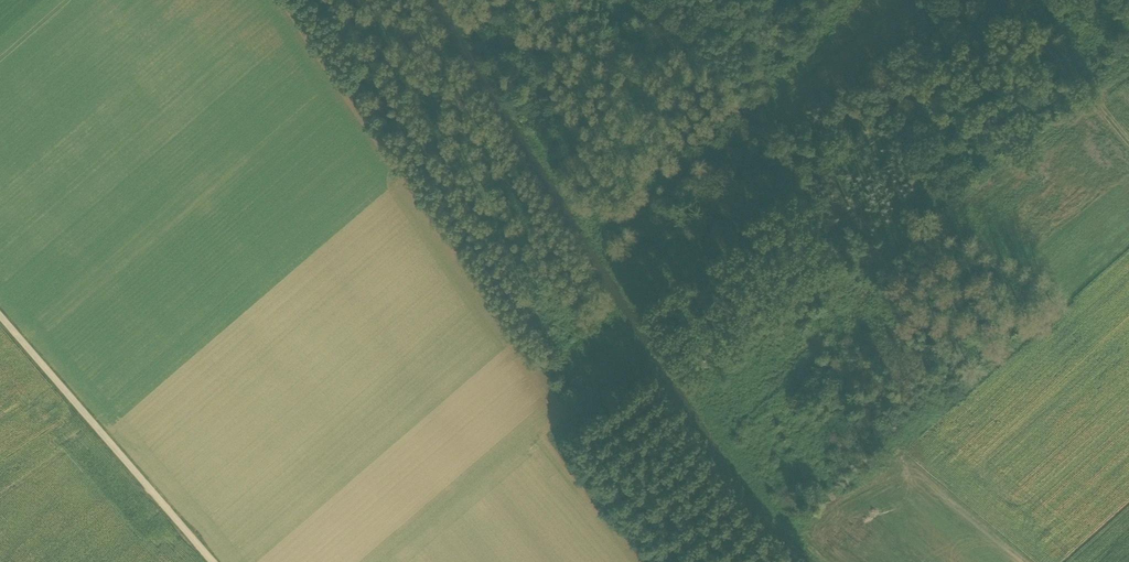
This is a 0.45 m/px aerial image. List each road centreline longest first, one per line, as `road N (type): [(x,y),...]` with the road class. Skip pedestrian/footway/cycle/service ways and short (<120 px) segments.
road 1 (unclassified): [(213,561),(0,316)]
road 2 (track): [(1128,144),(1006,0)]

